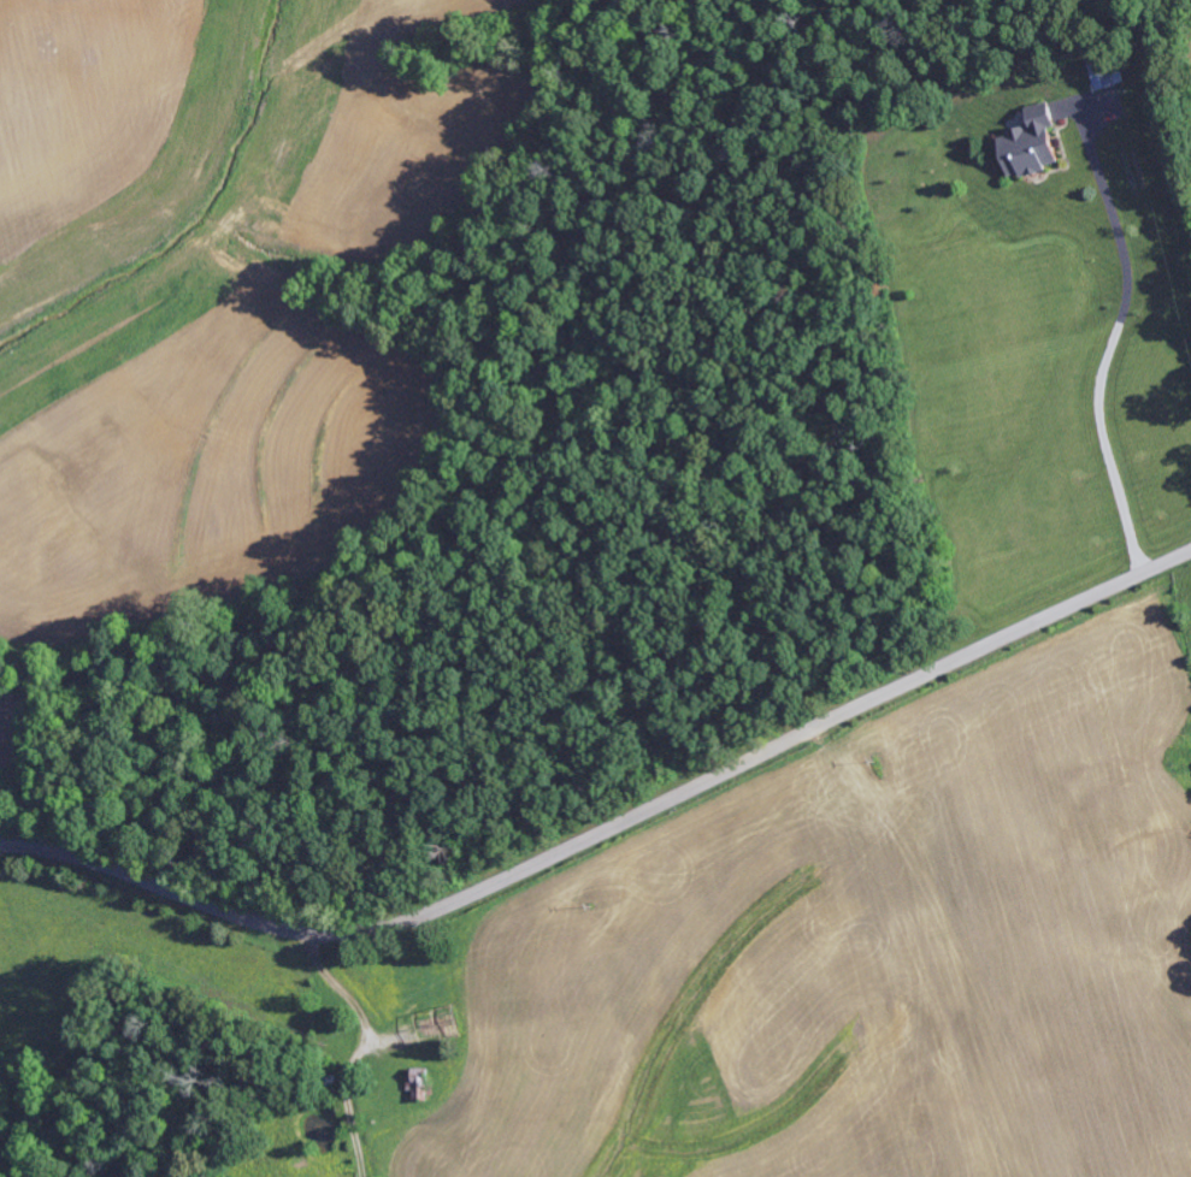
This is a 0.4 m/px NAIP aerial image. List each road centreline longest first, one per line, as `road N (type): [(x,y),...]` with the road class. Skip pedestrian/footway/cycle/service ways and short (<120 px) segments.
road 1 (residential): [(1190,549),(443,906),(377,929),(324,933),(46,850),(0,847)]

